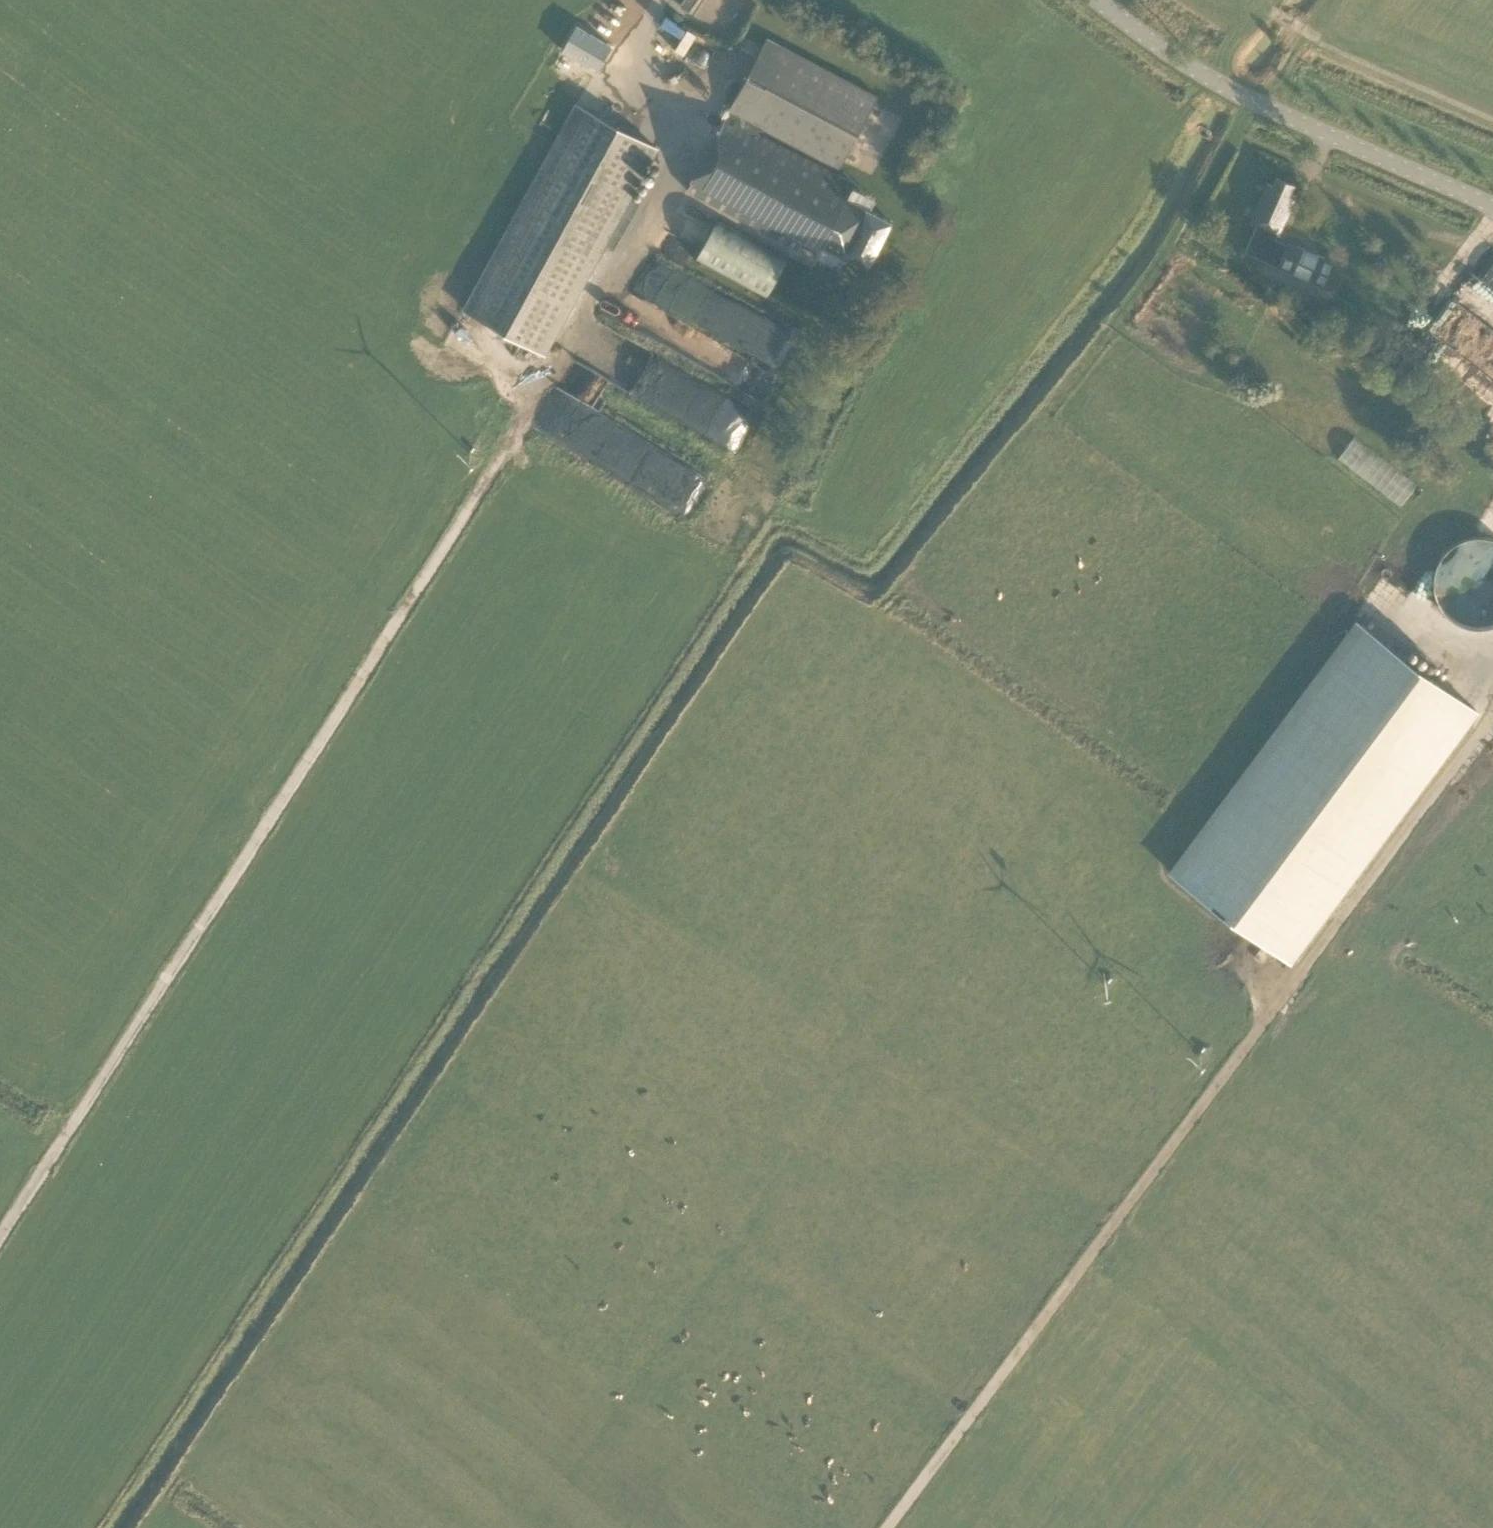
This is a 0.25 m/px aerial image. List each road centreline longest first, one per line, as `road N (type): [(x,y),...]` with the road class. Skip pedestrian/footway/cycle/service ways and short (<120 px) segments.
road 1 (tertiary): [(1130,0),(1252,89),(1492,199)]

